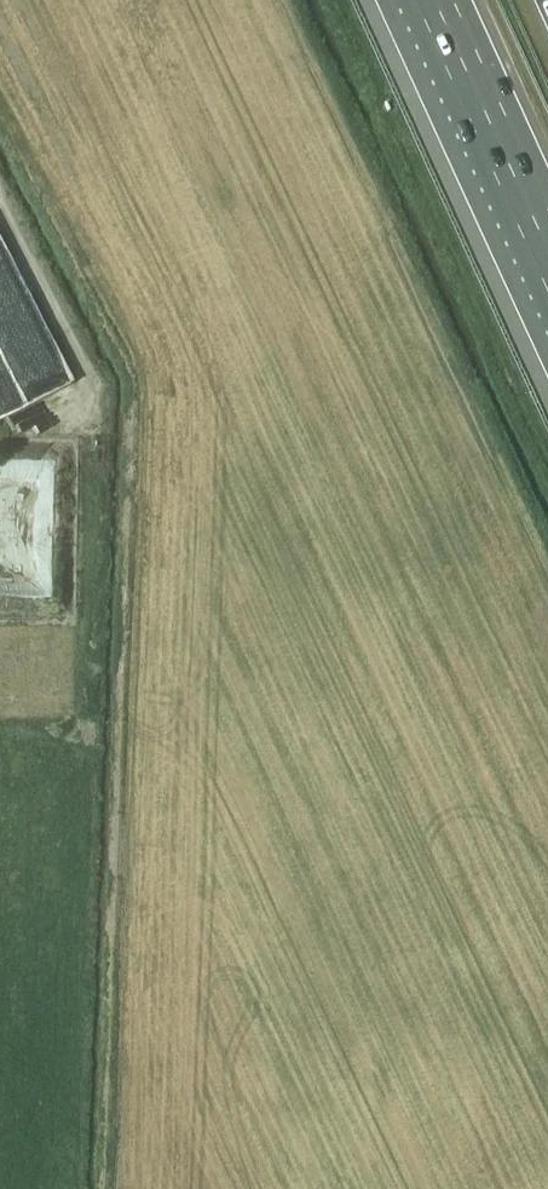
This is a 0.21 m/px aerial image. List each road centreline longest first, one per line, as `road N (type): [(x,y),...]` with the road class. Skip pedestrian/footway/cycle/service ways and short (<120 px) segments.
road 1 (motorway): [(434,0),(547,249)]

